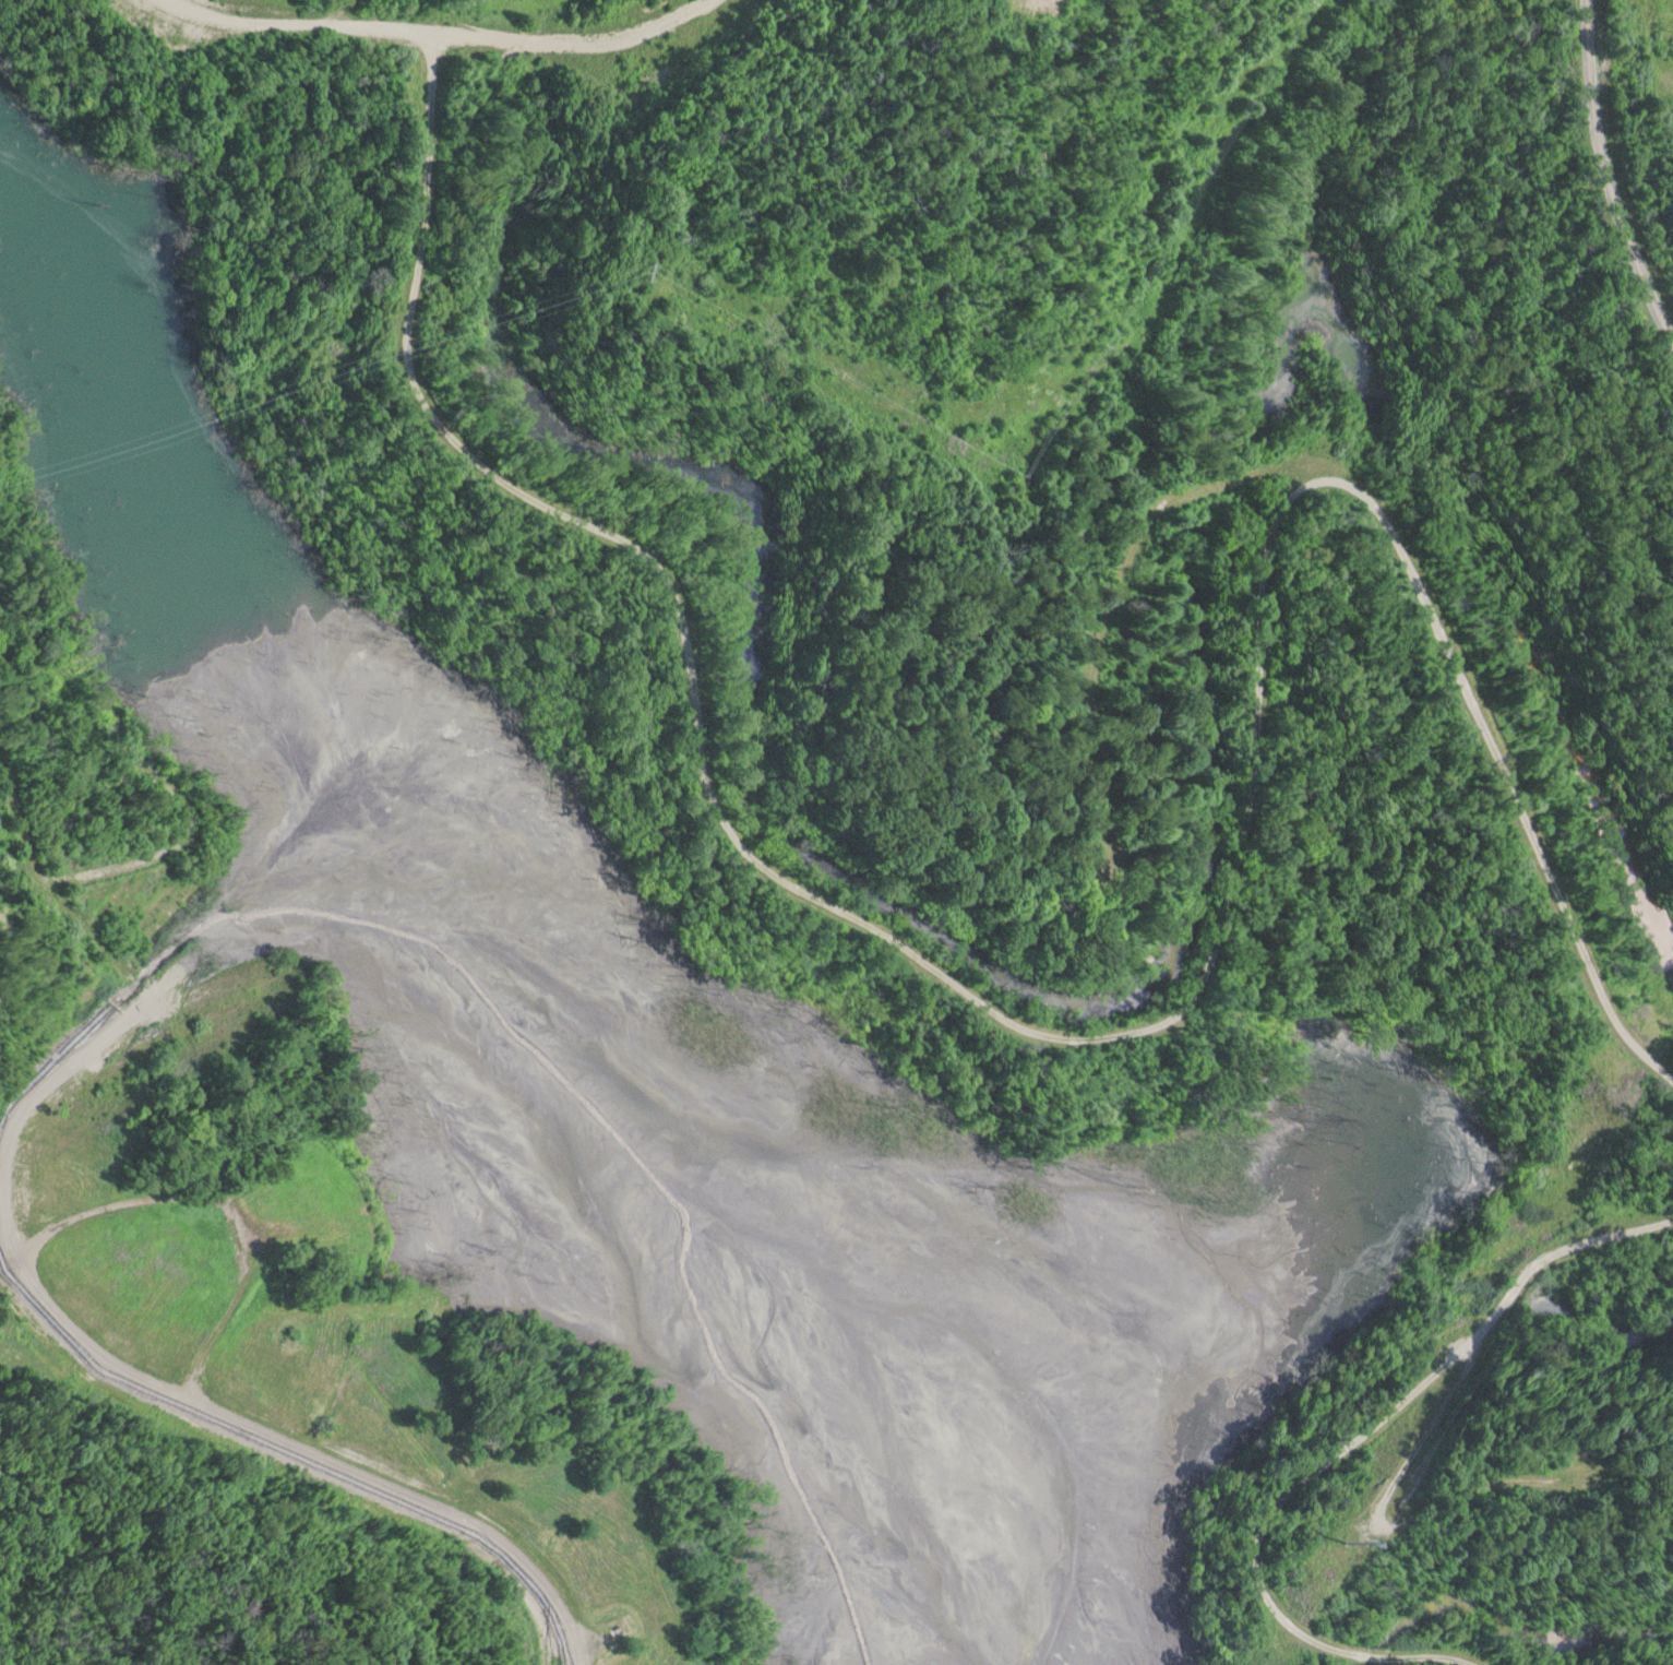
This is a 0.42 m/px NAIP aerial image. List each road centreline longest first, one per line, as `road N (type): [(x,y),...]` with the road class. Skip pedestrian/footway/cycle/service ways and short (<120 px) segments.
road 1 (tertiary): [(1587,0),(1589,81),(1618,217),(1672,339)]

